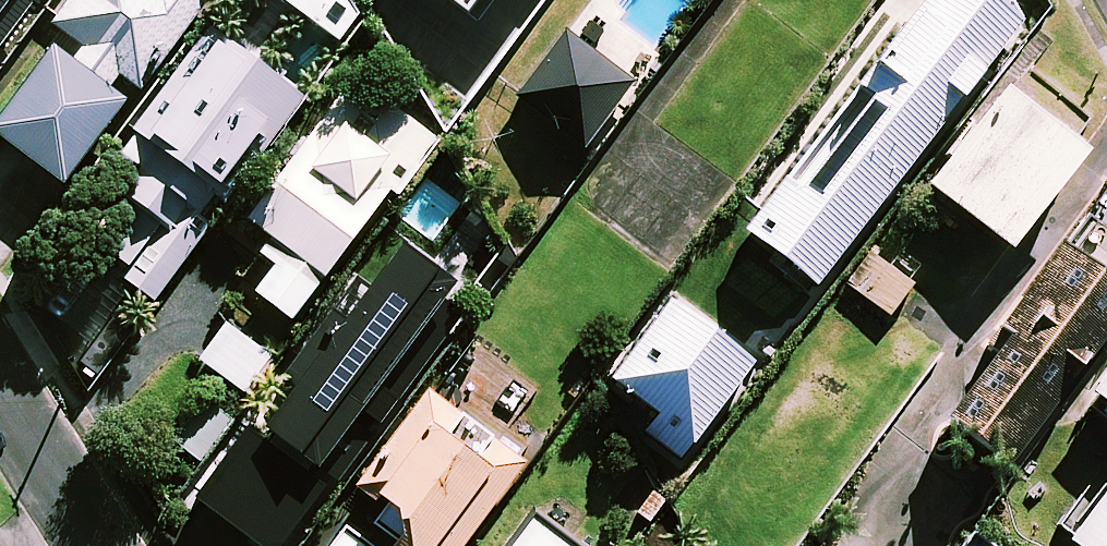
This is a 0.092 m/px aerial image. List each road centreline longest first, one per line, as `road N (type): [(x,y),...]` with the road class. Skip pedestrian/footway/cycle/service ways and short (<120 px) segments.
road 1 (residential): [(0,399),(89,545)]

